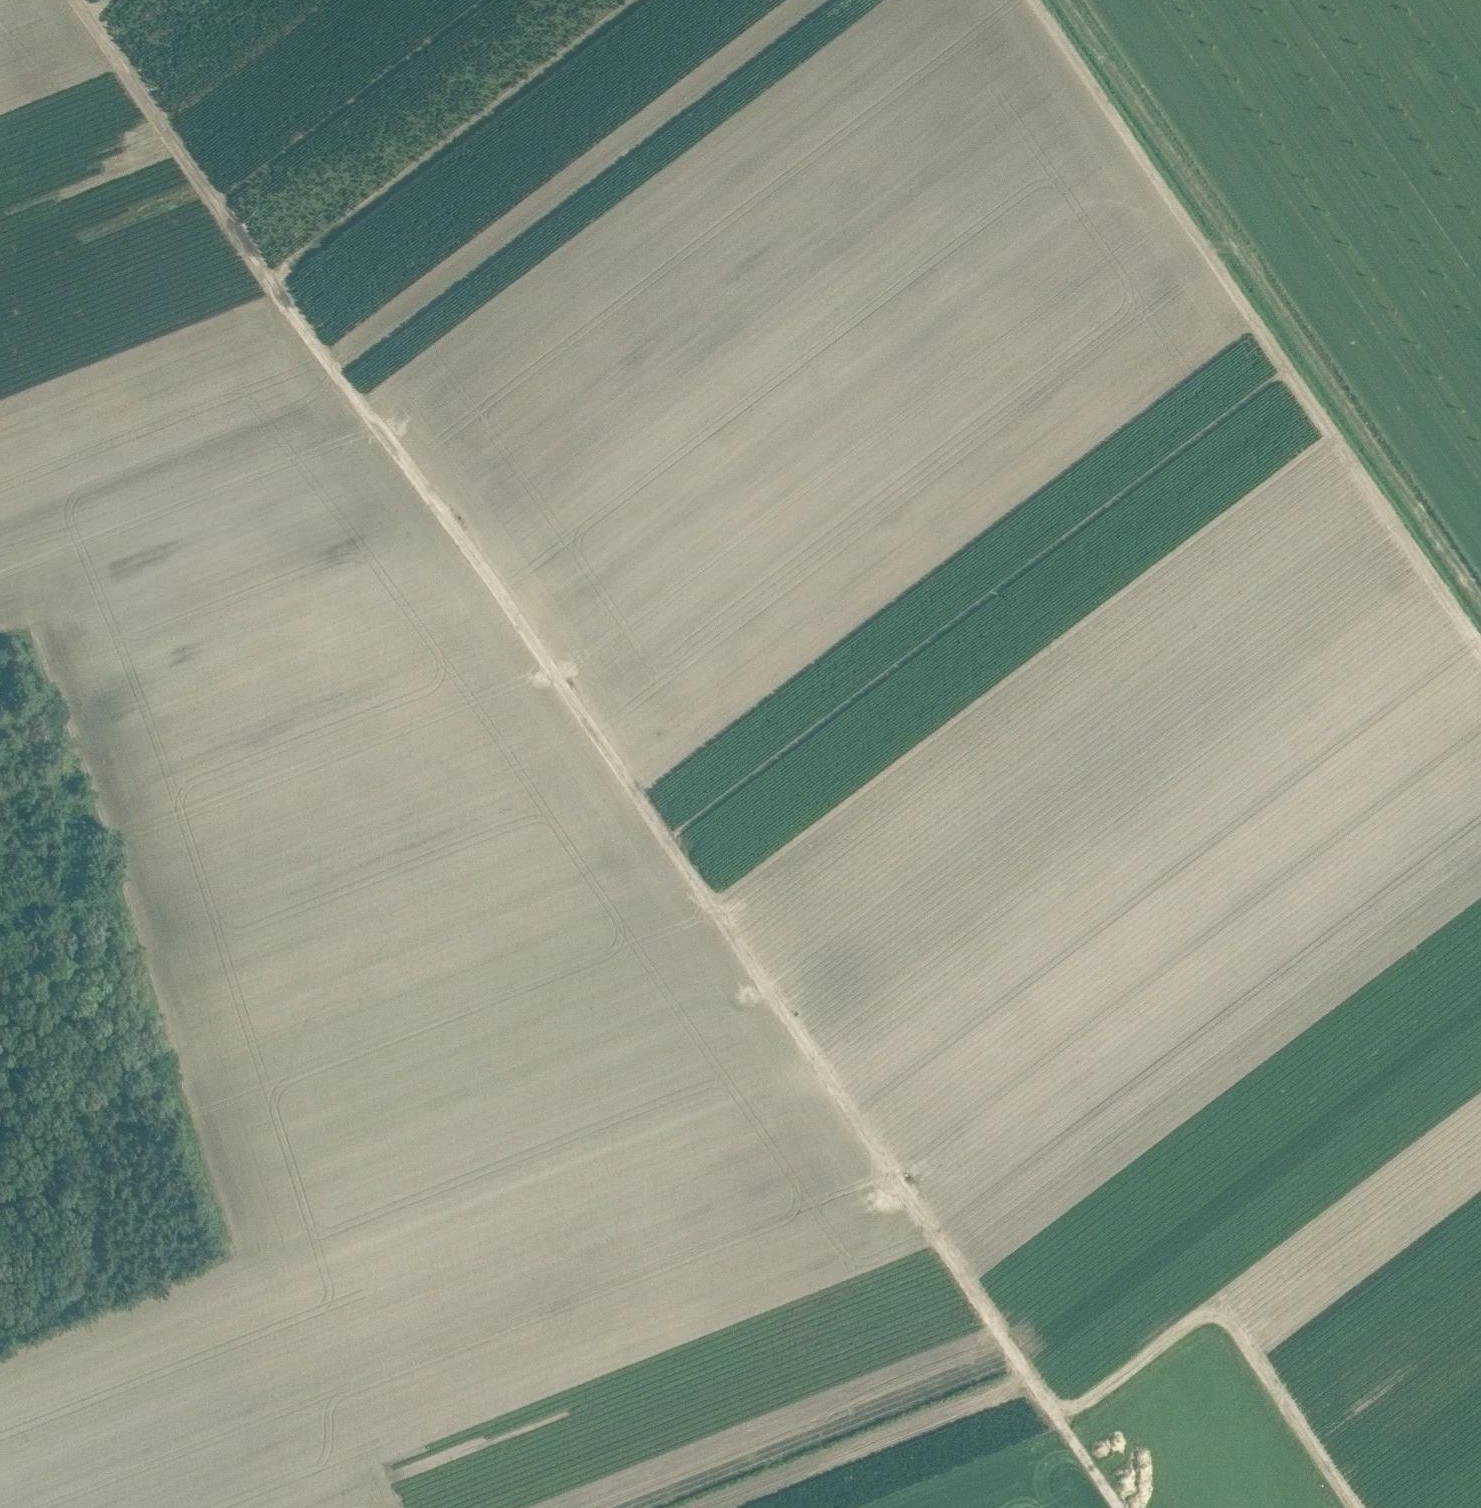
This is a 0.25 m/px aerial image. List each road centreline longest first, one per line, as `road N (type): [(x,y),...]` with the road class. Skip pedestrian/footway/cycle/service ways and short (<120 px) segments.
road 1 (track): [(0,1337),(211,1236),(47,598),(0,612)]
road 2 (track): [(1066,0),(1480,595)]

